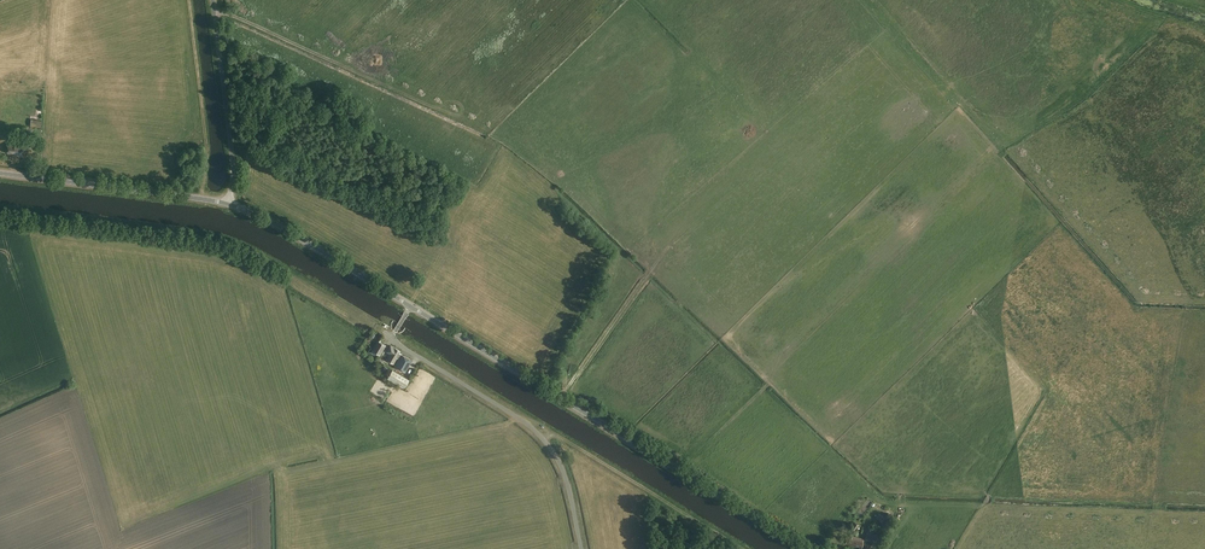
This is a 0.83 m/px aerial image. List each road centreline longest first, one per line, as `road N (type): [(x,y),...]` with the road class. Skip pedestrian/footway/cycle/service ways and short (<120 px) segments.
road 1 (unclassified): [(807,548),(411,307)]
road 2 (track): [(391,338),(234,242),(0,210)]
road 3 (unclassified): [(582,548),(564,472),(543,440),(391,338),(411,307)]
road 4 (unclassified): [(230,204),(0,173)]
road 5 (track): [(740,548),(559,438),(543,440)]
road 6 (unclassified): [(411,307),(230,204)]
road 7 (unclassified): [(230,204),(232,157),(212,0)]

